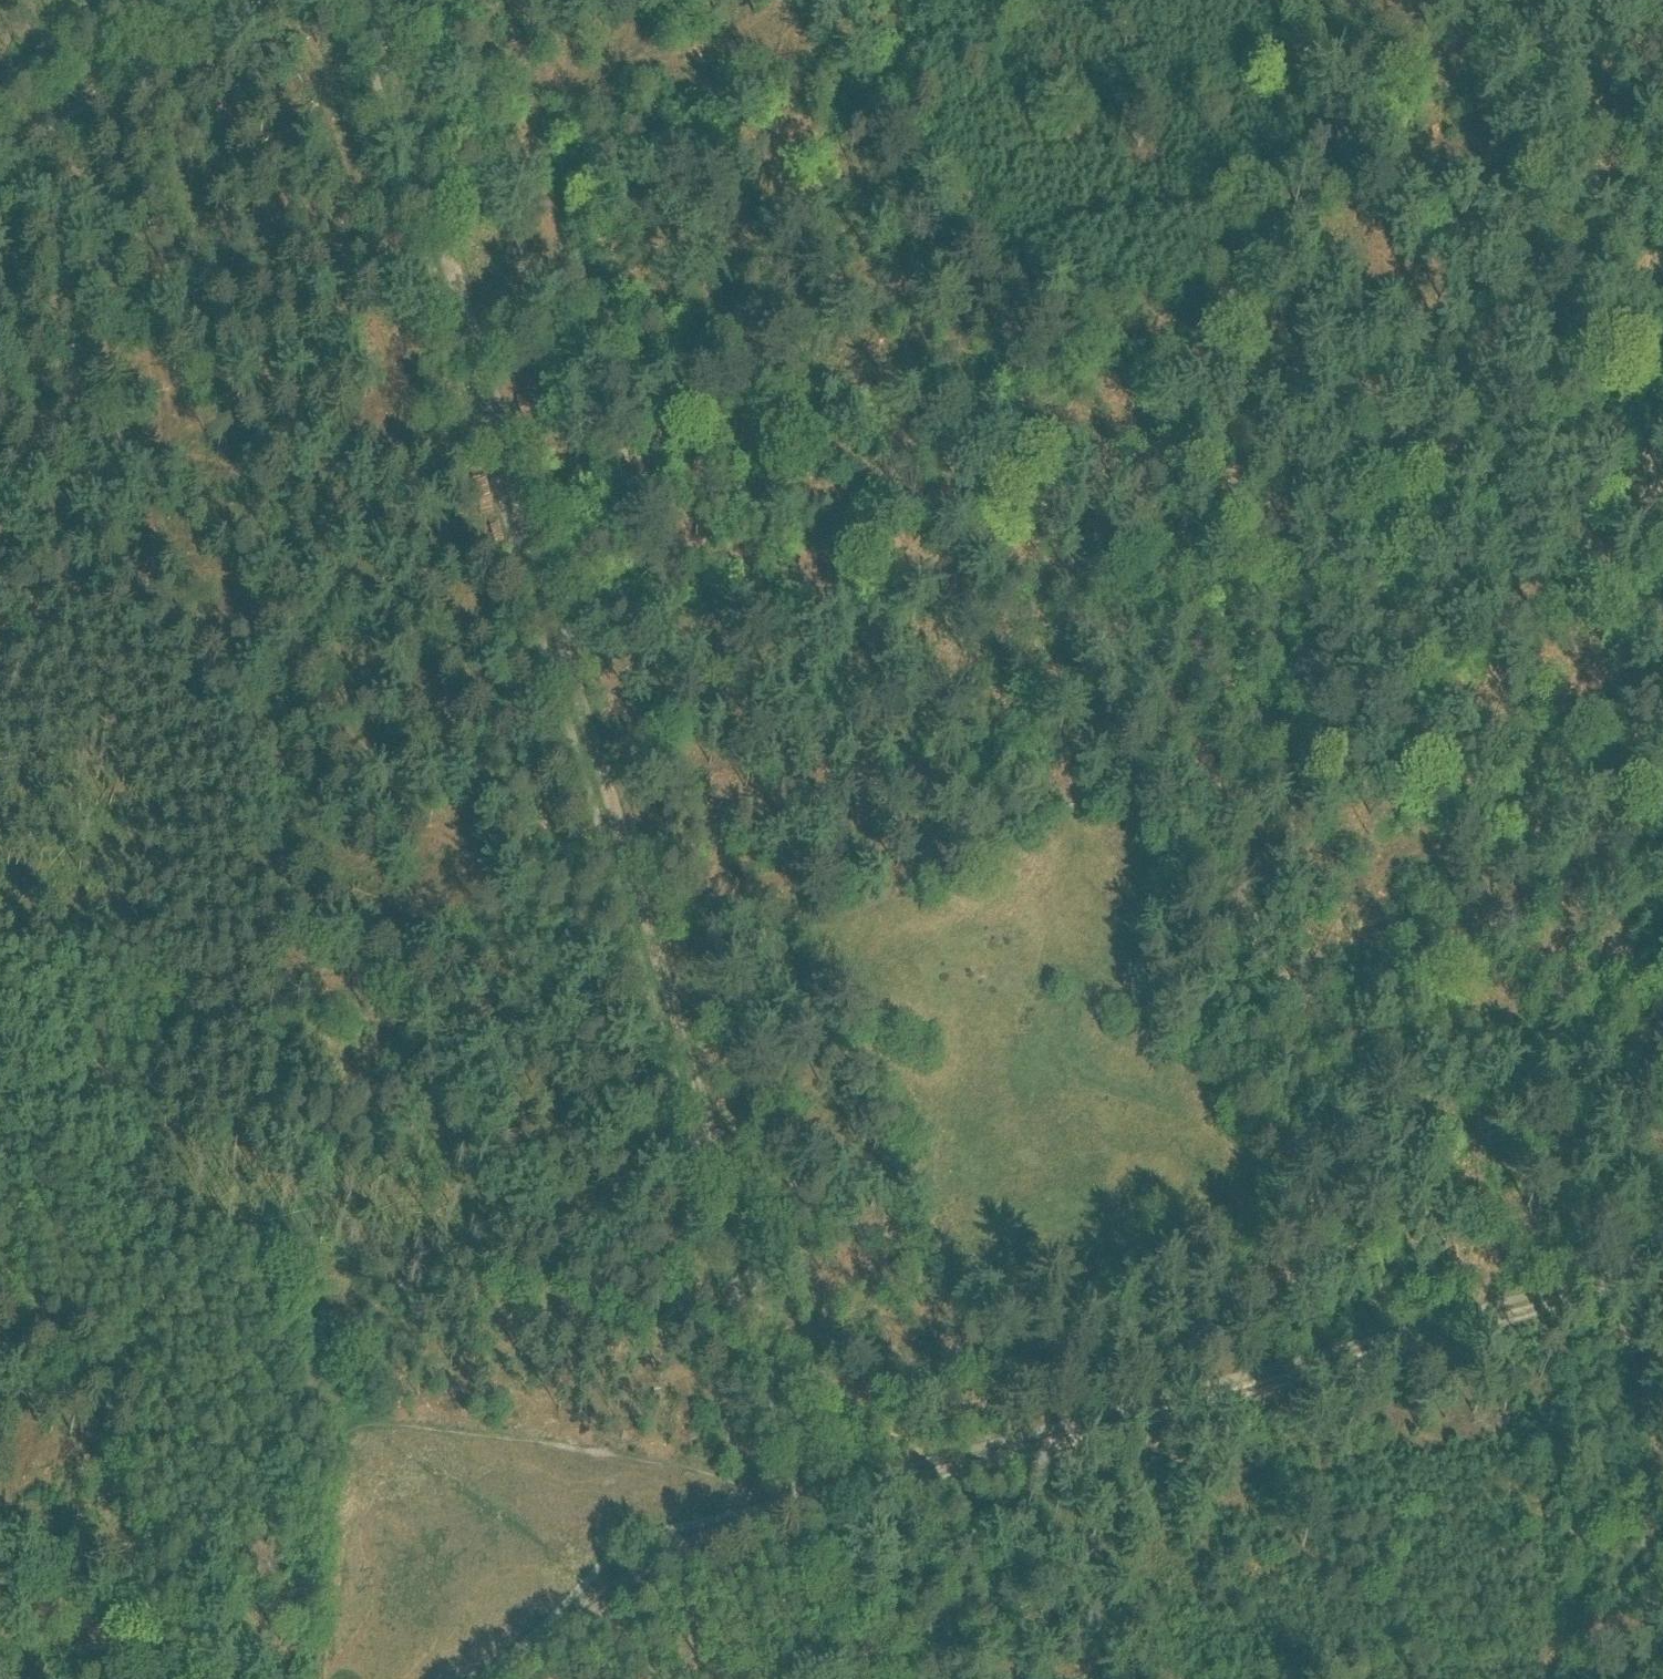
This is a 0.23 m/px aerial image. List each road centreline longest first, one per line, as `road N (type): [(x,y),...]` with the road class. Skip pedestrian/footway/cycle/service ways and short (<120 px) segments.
road 1 (track): [(511,1678),(620,1592),(690,1550),(758,1525),(806,1520),(1662,1279)]
road 2 (track): [(369,0),(643,918)]
road 3 (track): [(643,918),(820,1494)]
road 4 (track): [(0,154),(254,0)]
road 5 (track): [(820,1494),(873,1678)]

